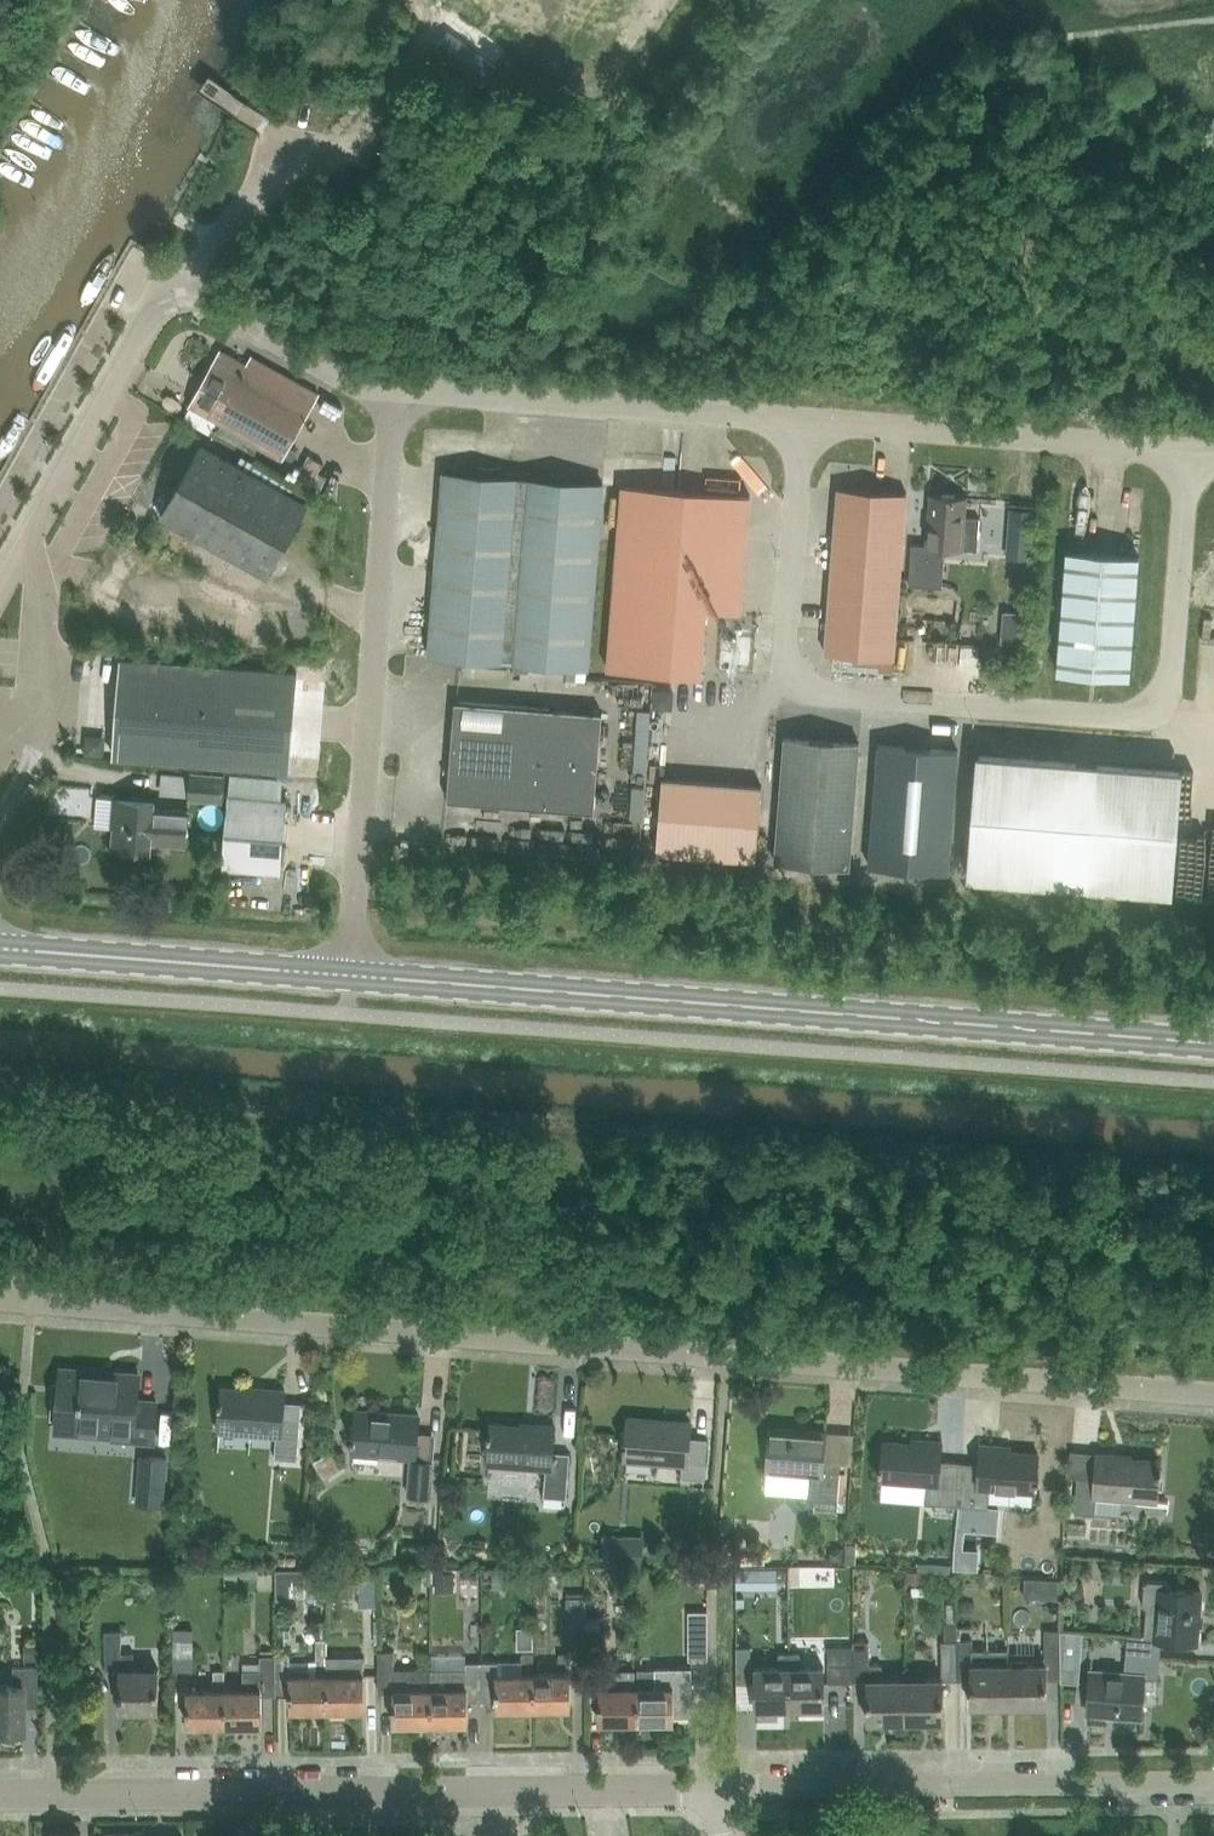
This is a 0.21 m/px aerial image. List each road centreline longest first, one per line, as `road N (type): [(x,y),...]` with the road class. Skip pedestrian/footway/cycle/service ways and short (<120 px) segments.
road 1 (residential): [(1213,1395),(0,1298)]
road 2 (unclassified): [(1186,451),(1169,685),(1157,708),(1104,717),(846,697),(802,687),(784,657),(801,420)]
road 3 (secondary): [(1213,1045),(347,976)]
road 4 (residential): [(0,1795),(712,1789)]
road 5 (unclassified): [(347,976),(394,390)]
road 6 (residential): [(712,1789),(1213,1787)]
road 7 (unclassified): [(801,420),(394,390)]
road 8 (unclassified): [(1186,451),(801,420)]
road 9 (secondary): [(347,976),(0,949)]
road 10 (unclassified): [(28,545),(151,314),(177,286)]
road 11 (unclassified): [(177,286),(349,381),(394,390)]
road 12 (unclassified): [(0,723),(36,699),(40,586),(28,545)]
road 13 (unclassified): [(177,286),(295,148)]

